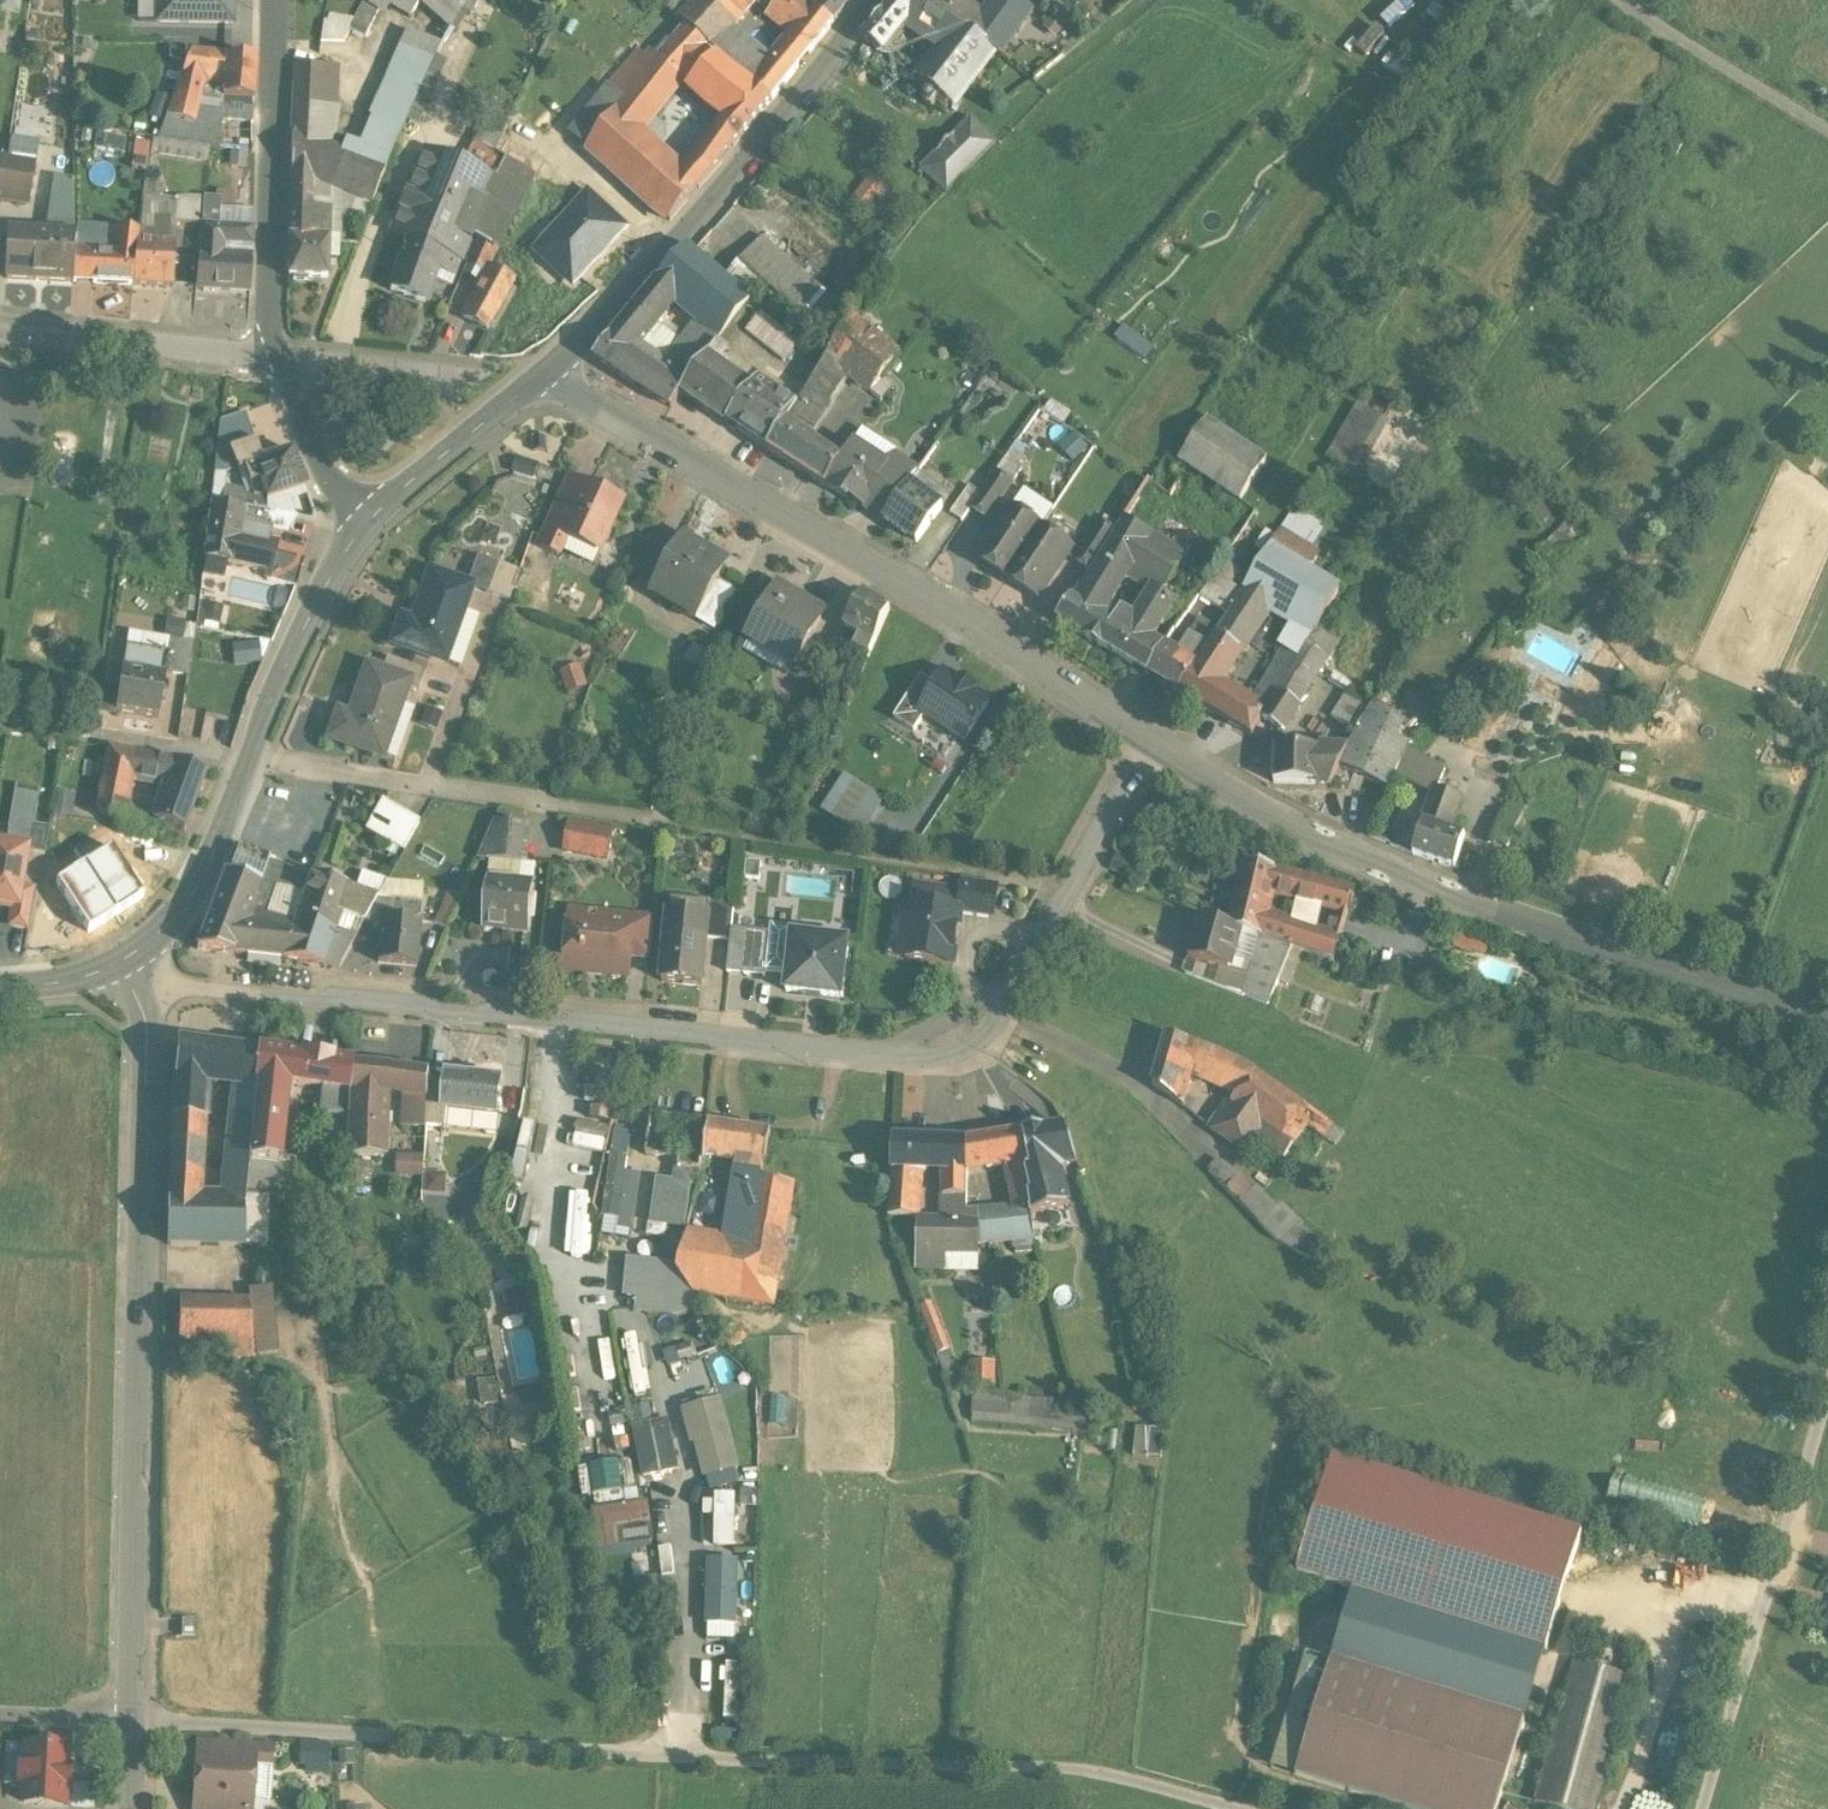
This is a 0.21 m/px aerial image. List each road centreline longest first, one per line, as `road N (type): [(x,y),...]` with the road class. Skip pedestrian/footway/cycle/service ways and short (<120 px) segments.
road 1 (track): [(148,1722),(1104,1789),(1179,1808)]
road 2 (residential): [(130,979),(873,1056)]
road 3 (tertiary): [(130,979),(148,1046),(148,1722)]
road 4 (residential): [(1155,746),(1324,843),(1443,894),(1827,1028)]
road 5 (residential): [(547,379),(1155,746)]
road 6 (secondary): [(547,379),(680,237),(873,0)]
road 7 (track): [(1827,1397),(1704,1808)]
road 8 (secondary): [(282,360),(274,334),(274,0)]
road 9 (residential): [(282,360),(0,332)]
road 10 (residential): [(1014,984),(1155,746)]
road 11 (secondary): [(248,759),(313,607),(365,521)]
road 12 (track): [(1644,0),(1630,19),(1827,145)]
road 13 (residential): [(0,723),(248,759)]
road 14 (secondary): [(118,960),(162,928),(190,892),(248,759)]
road 15 (secondary): [(365,521),(547,379)]
road 16 (secondary): [(365,521),(324,474),(282,360)]
road 17 (residential): [(873,1056),(949,1060),(969,1050),(989,1038),(1014,984)]
road 18 (residential): [(282,360),(457,379)]
road 19 (residential): [(1014,984),(873,1056)]
road 20 (residential): [(148,1722),(0,1719)]
road 21 (secondary): [(0,985),(64,979),(118,960)]

